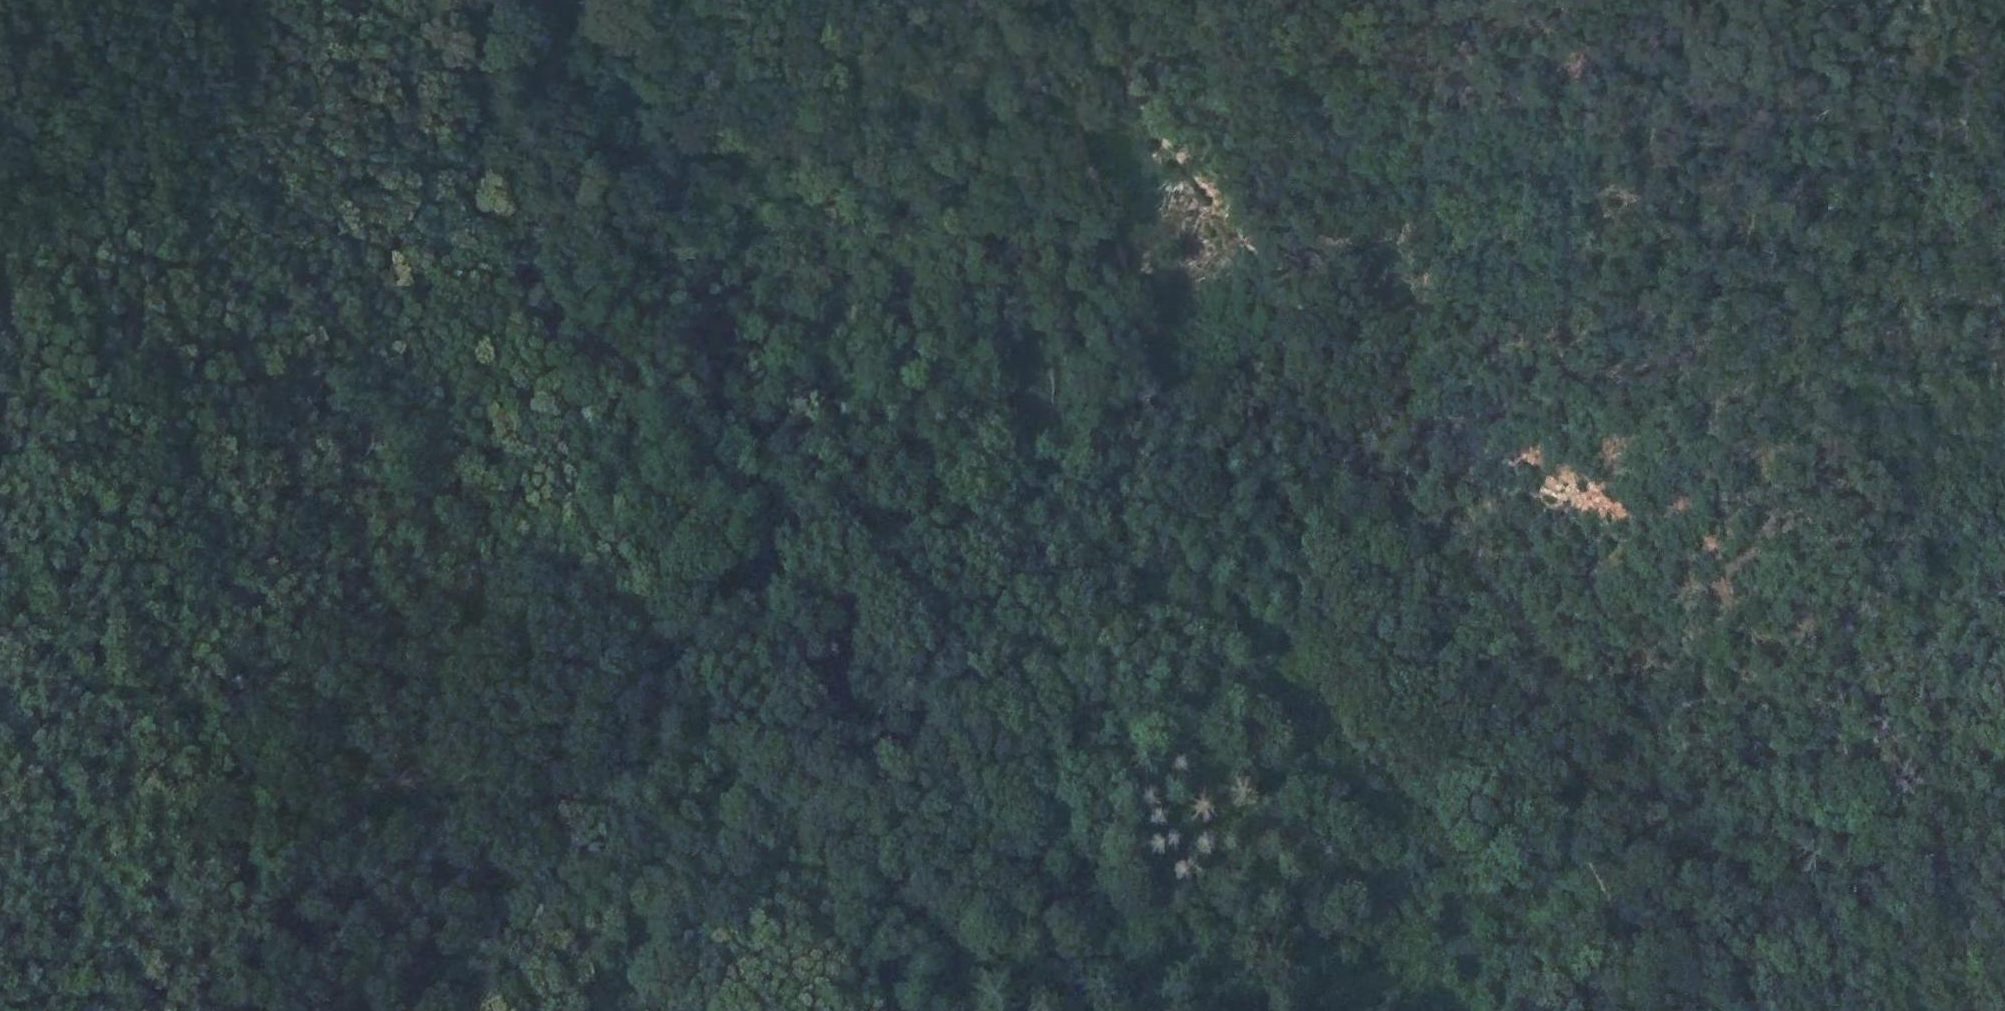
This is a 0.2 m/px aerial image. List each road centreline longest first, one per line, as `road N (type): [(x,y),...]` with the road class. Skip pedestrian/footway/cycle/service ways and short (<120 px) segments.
road 1 (track): [(243,1010),(204,836),(50,416),(0,303)]

